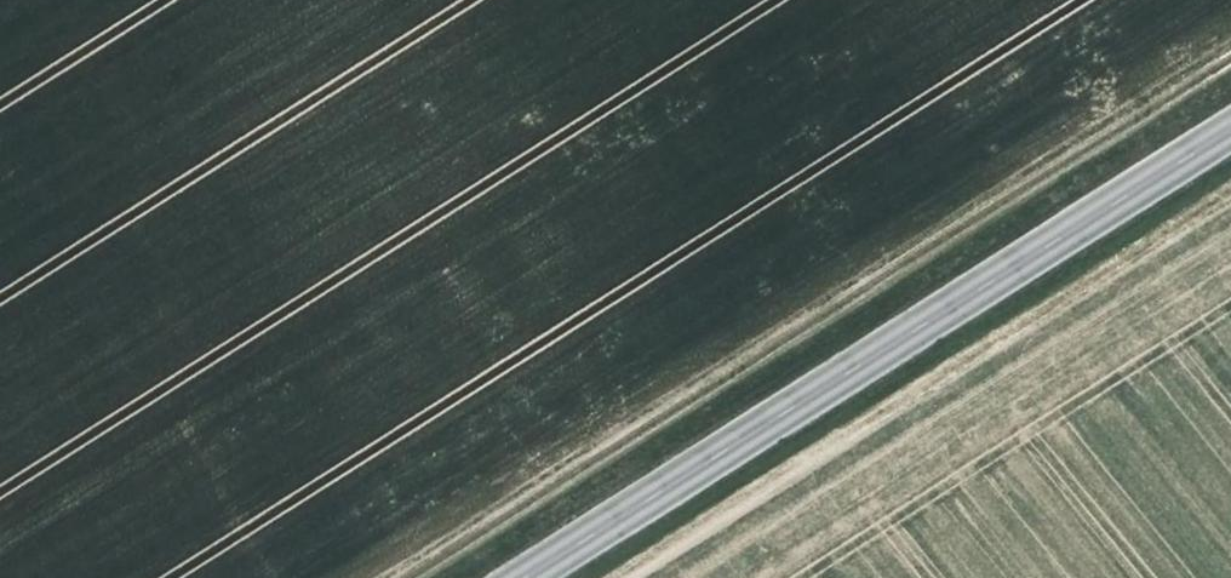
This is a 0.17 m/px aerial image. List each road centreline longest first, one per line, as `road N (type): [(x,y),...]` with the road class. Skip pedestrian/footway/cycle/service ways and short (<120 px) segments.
road 1 (track): [(1230,49),(371,577)]
road 2 (secondary): [(509,577),(1230,130)]
road 3 (track): [(626,577),(1230,193)]

